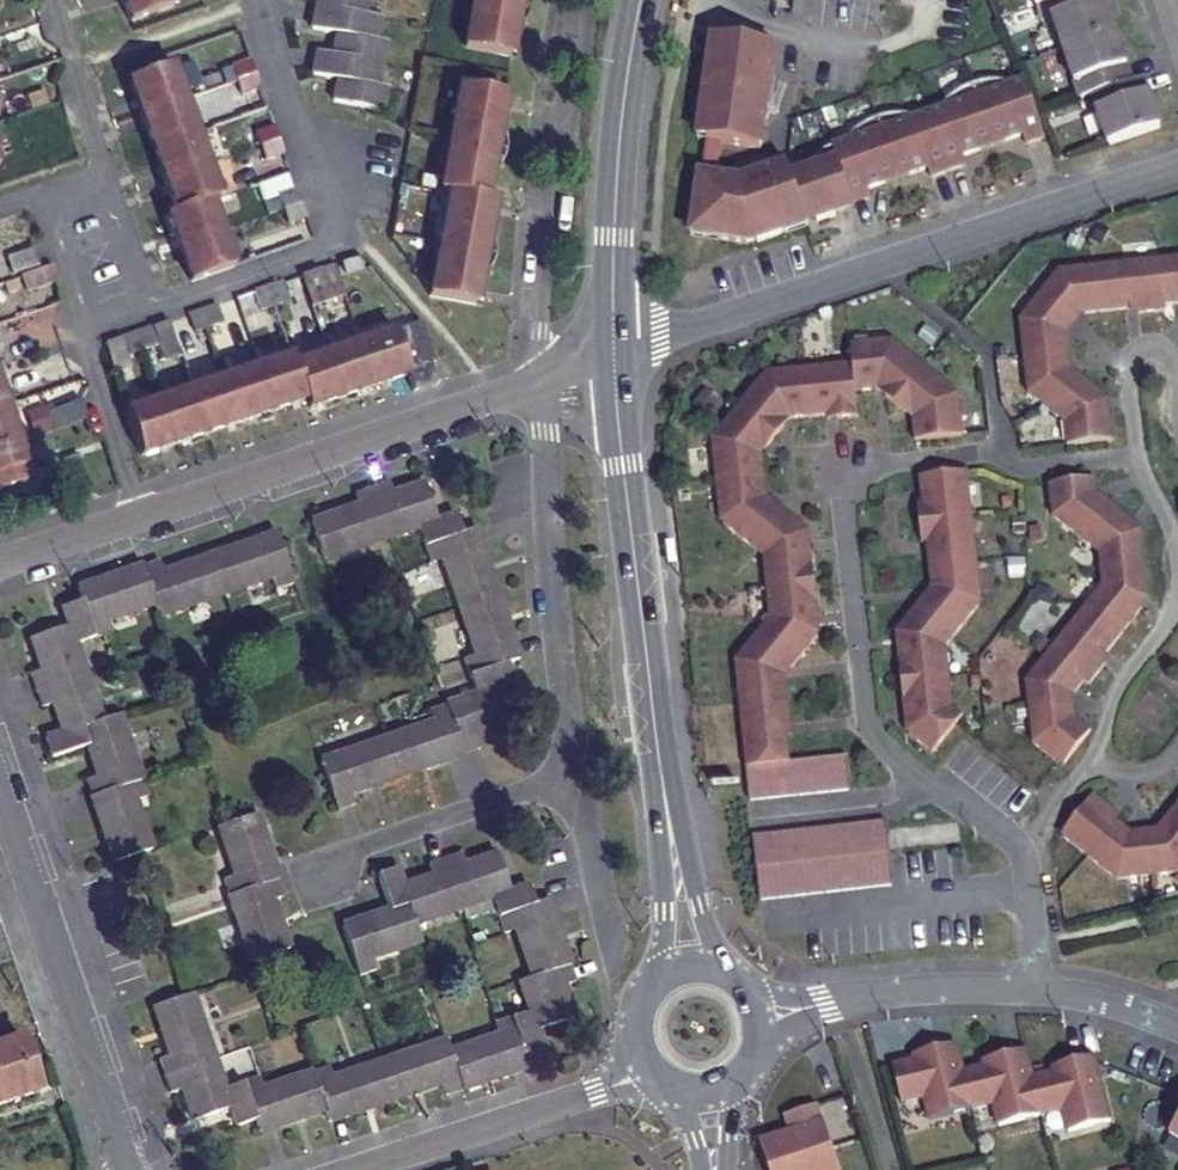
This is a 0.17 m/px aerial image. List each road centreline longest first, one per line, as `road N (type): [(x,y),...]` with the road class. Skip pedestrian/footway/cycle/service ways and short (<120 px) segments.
road 1 (residential): [(542,387),(548,576),(567,711),(556,779),(366,843),(320,876)]
road 2 (residential): [(1038,990),(1019,847),(922,782),(870,728),(838,465)]
road 3 (residential): [(612,344),(658,339),(1177,164)]
road 4 (residential): [(141,515),(463,404),(542,387)]
road 5 (residential): [(0,791),(130,1169)]
road 6 (residential): [(579,0),(545,229),(542,387)]
road 7 (secondary): [(615,382),(659,762)]
road 8 (secondary): [(638,0),(619,130),(612,344)]
road 9 (residential): [(343,1169),(590,1091),(644,1064)]
road 10 (residential): [(338,238),(258,0)]
road 11 (residential): [(1038,990),(903,991),(815,1007)]
road 12 (secondary): [(659,762),(661,907),(649,985)]
road 13 (secondary): [(727,971),(704,923),(659,762)]
road 14 (residential): [(338,238),(149,305)]
road 15 (residential): [(90,324),(88,358),(141,515)]
road 16 (residential): [(54,0),(104,174)]
road 17 (residential): [(0,563),(141,515)]
road 18 (residential): [(1177,1025),(1101,999),(1038,990)]
road 19 (residential): [(45,192),(90,324)]
road 20 (residential): [(149,305),(104,174)]

